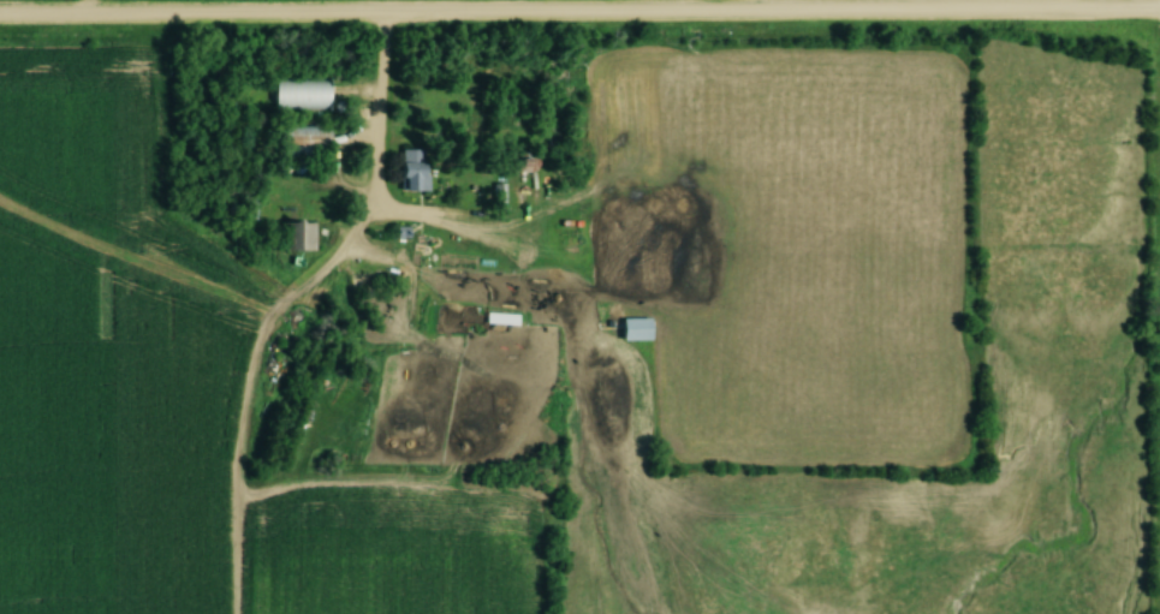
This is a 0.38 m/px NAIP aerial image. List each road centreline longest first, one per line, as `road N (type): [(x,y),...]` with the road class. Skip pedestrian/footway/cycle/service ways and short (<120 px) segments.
road 1 (residential): [(0,18),(1159,10)]

